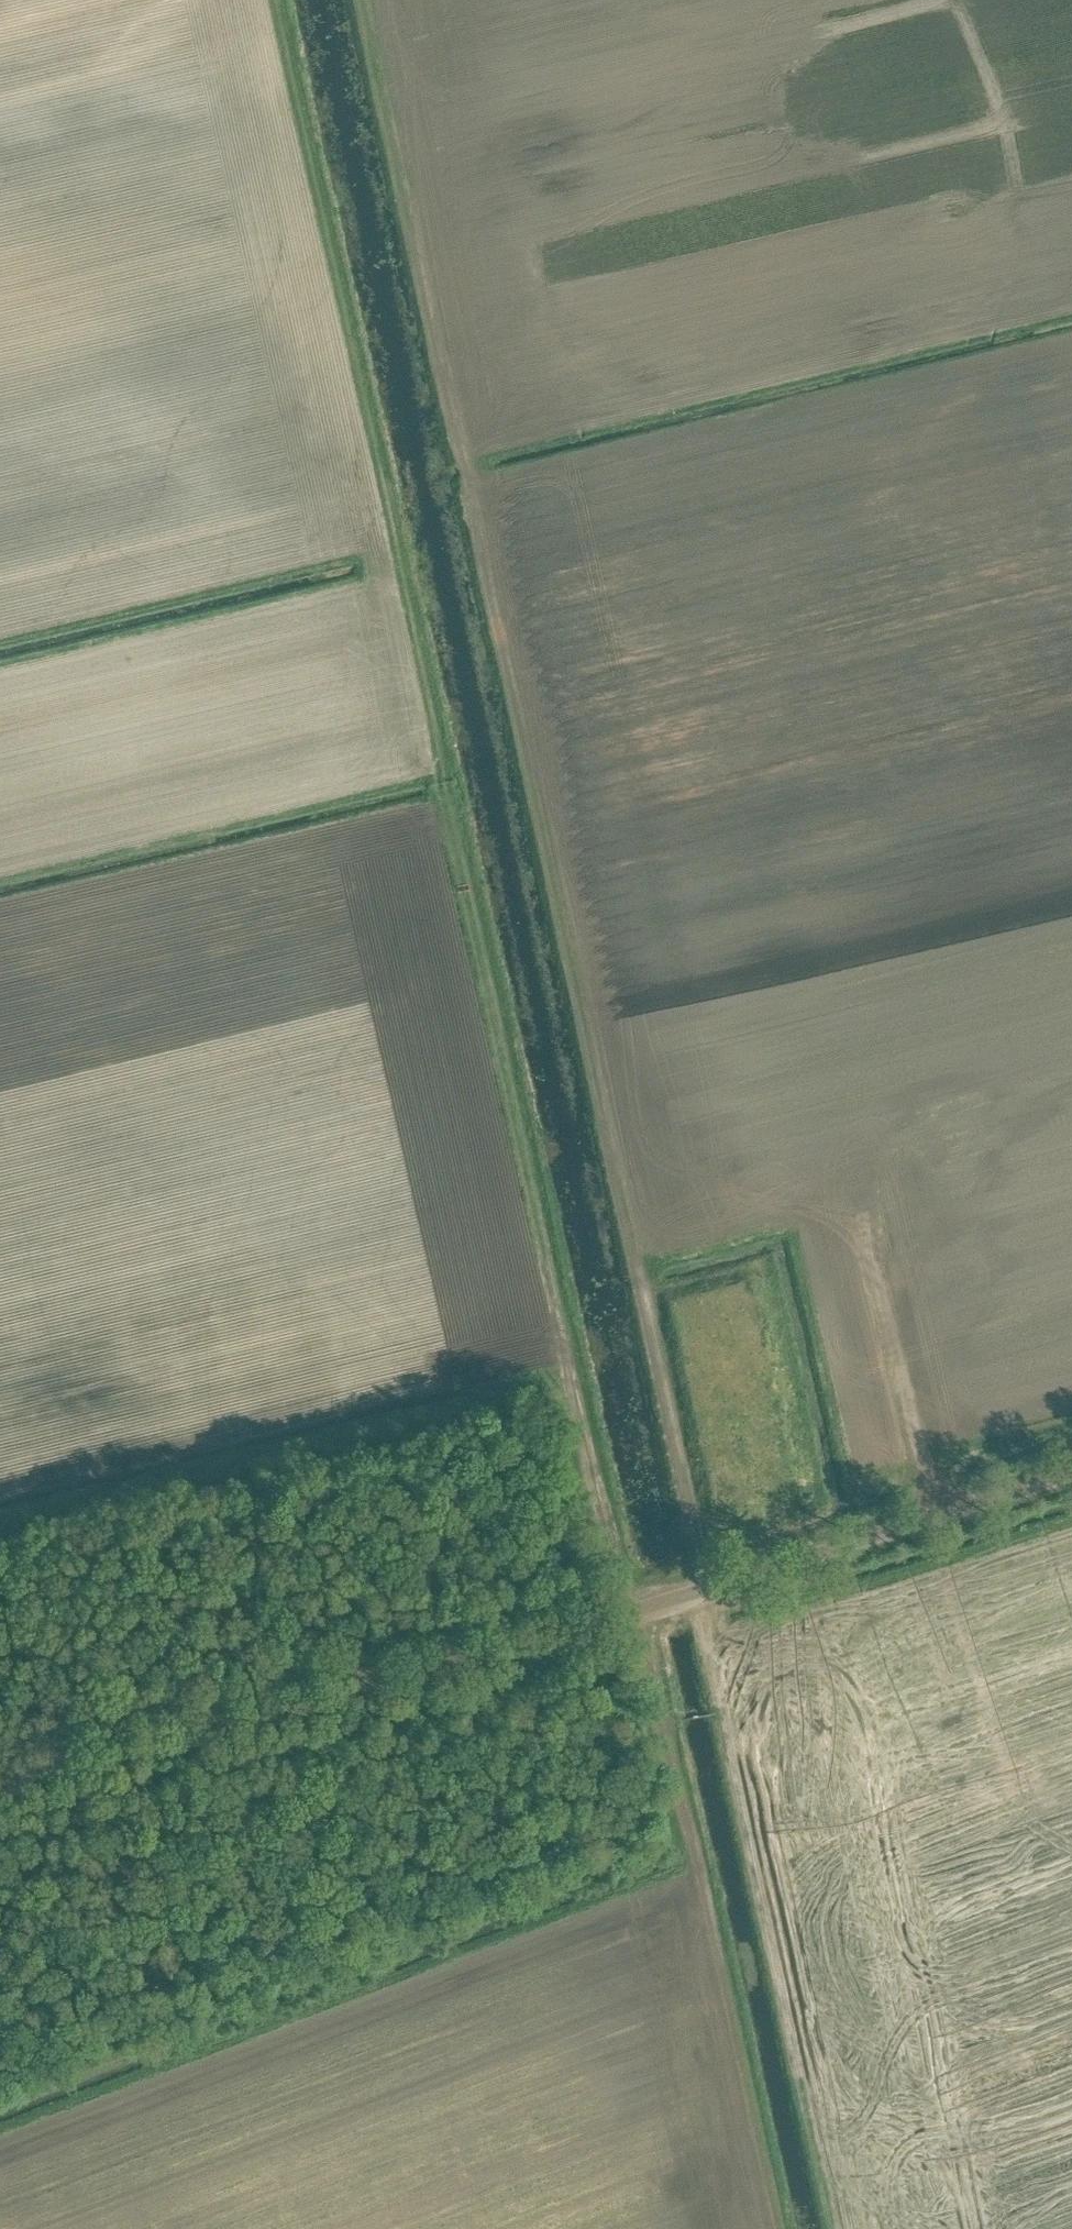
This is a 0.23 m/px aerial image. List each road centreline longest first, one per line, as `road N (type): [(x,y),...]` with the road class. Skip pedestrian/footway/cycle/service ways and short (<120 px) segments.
road 1 (unclassified): [(0,1810),(592,1648),(1071,1490)]

